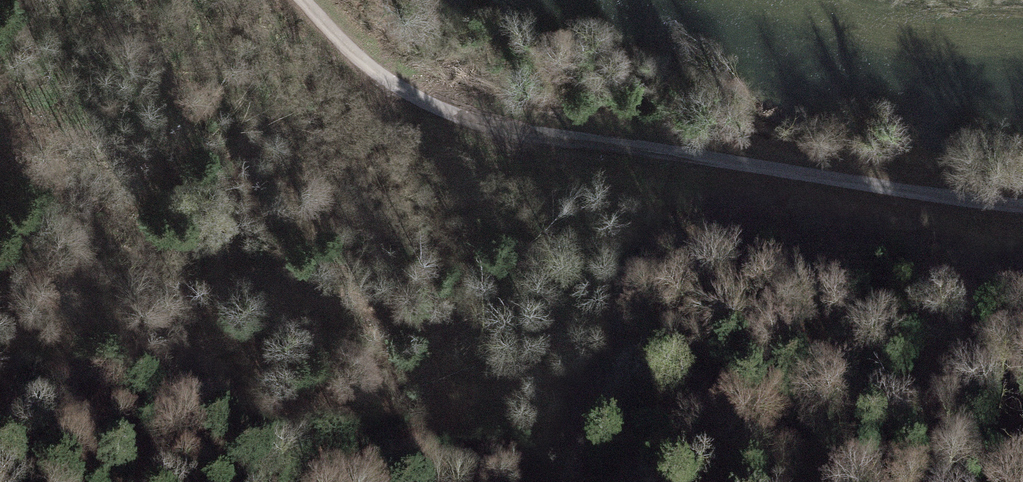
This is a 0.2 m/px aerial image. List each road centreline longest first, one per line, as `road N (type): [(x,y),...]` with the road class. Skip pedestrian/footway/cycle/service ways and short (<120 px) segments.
road 1 (unclassified): [(305,0),(381,75),(478,121),(1022,205)]
road 2 (track): [(408,93),(611,229),(1022,341)]

